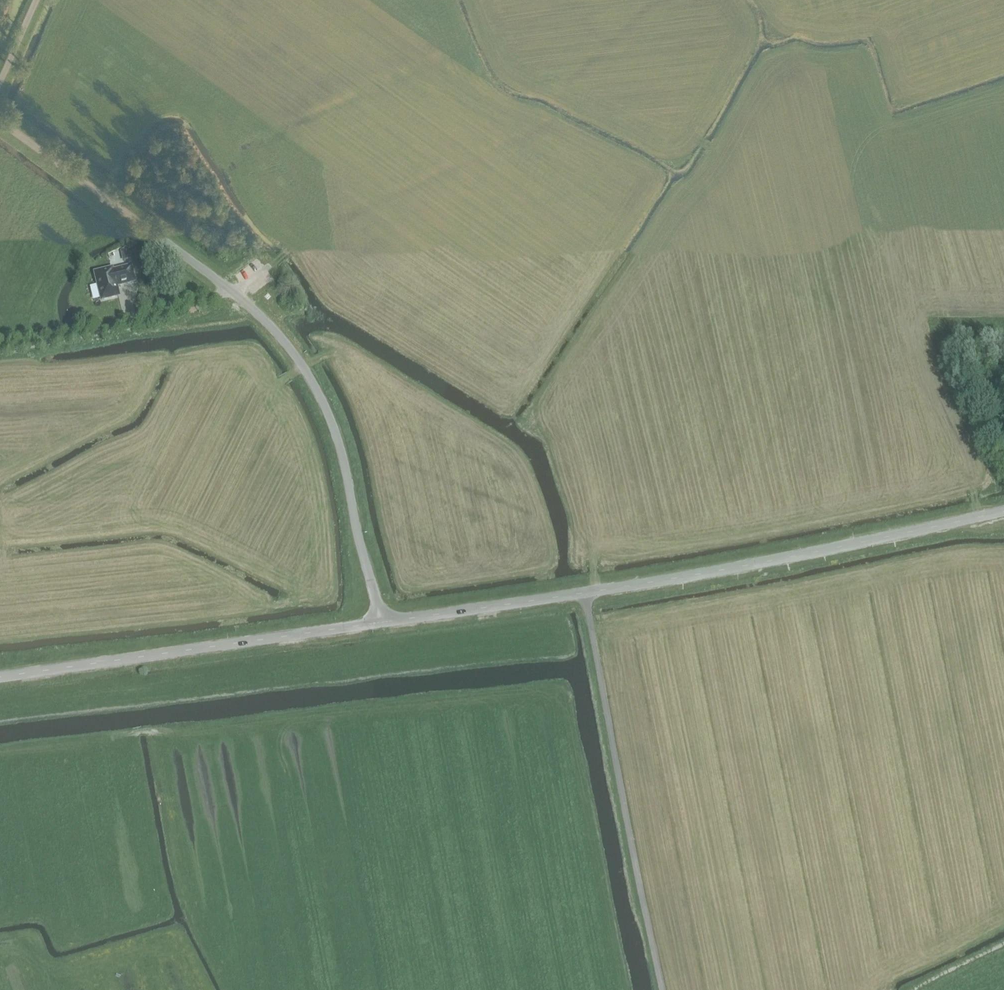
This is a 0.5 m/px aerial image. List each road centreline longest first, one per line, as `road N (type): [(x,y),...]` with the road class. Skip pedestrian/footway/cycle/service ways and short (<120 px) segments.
road 1 (tertiary): [(380,622),(338,442),(299,361),(231,290),(0,121)]
road 2 (secondary): [(380,622),(747,565),(1003,511)]
road 3 (secondary): [(0,676),(380,622)]

